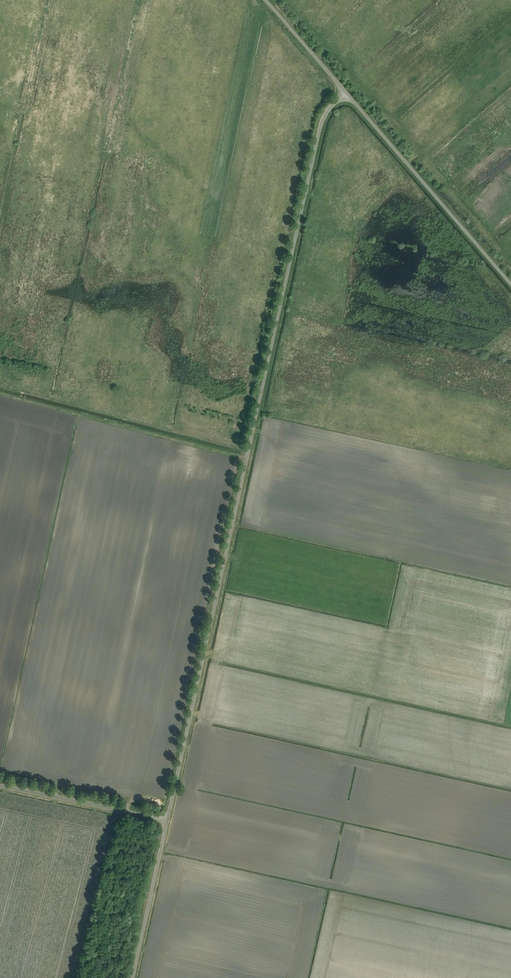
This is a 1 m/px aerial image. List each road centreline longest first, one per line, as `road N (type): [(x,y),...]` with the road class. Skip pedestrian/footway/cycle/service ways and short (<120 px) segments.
road 1 (unclassified): [(167,820),(320,128),(345,92)]
road 2 (unclassified): [(510,284),(345,92)]
road 3 (unclassified): [(167,820),(0,786)]
road 4 (unclassified): [(132,977),(167,820)]
road 5 (unclassified): [(345,92),(266,0)]

